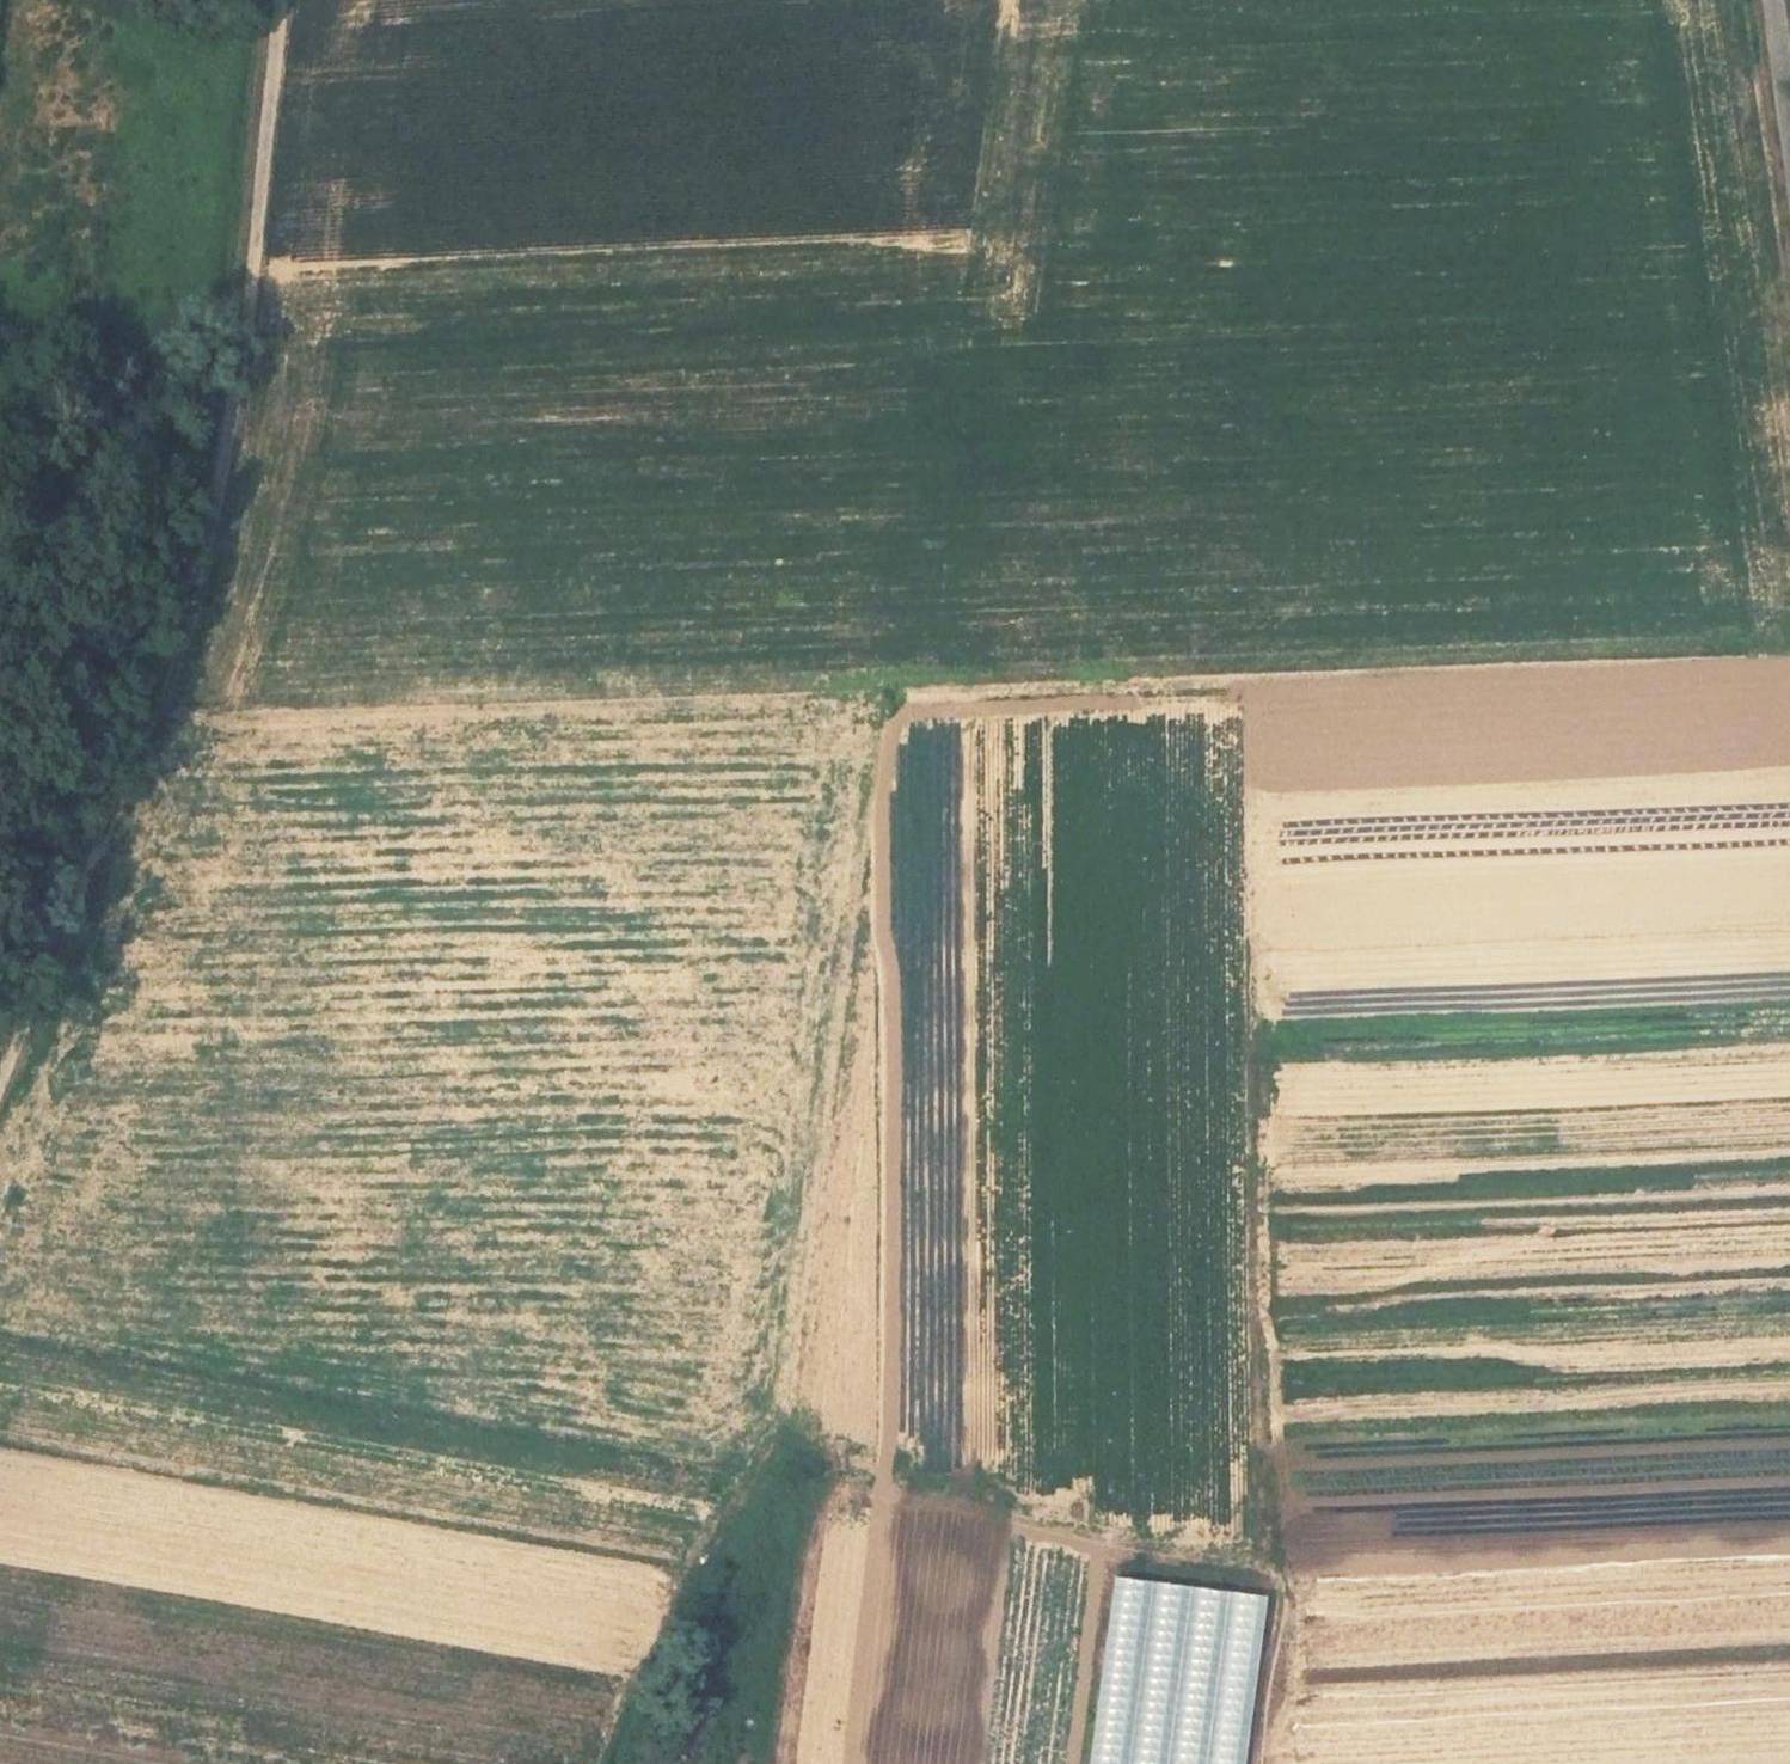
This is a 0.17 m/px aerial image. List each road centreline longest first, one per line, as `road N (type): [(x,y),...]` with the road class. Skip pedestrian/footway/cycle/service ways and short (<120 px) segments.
road 1 (unclassified): [(0,1066),(206,547),(269,152),(283,0)]

